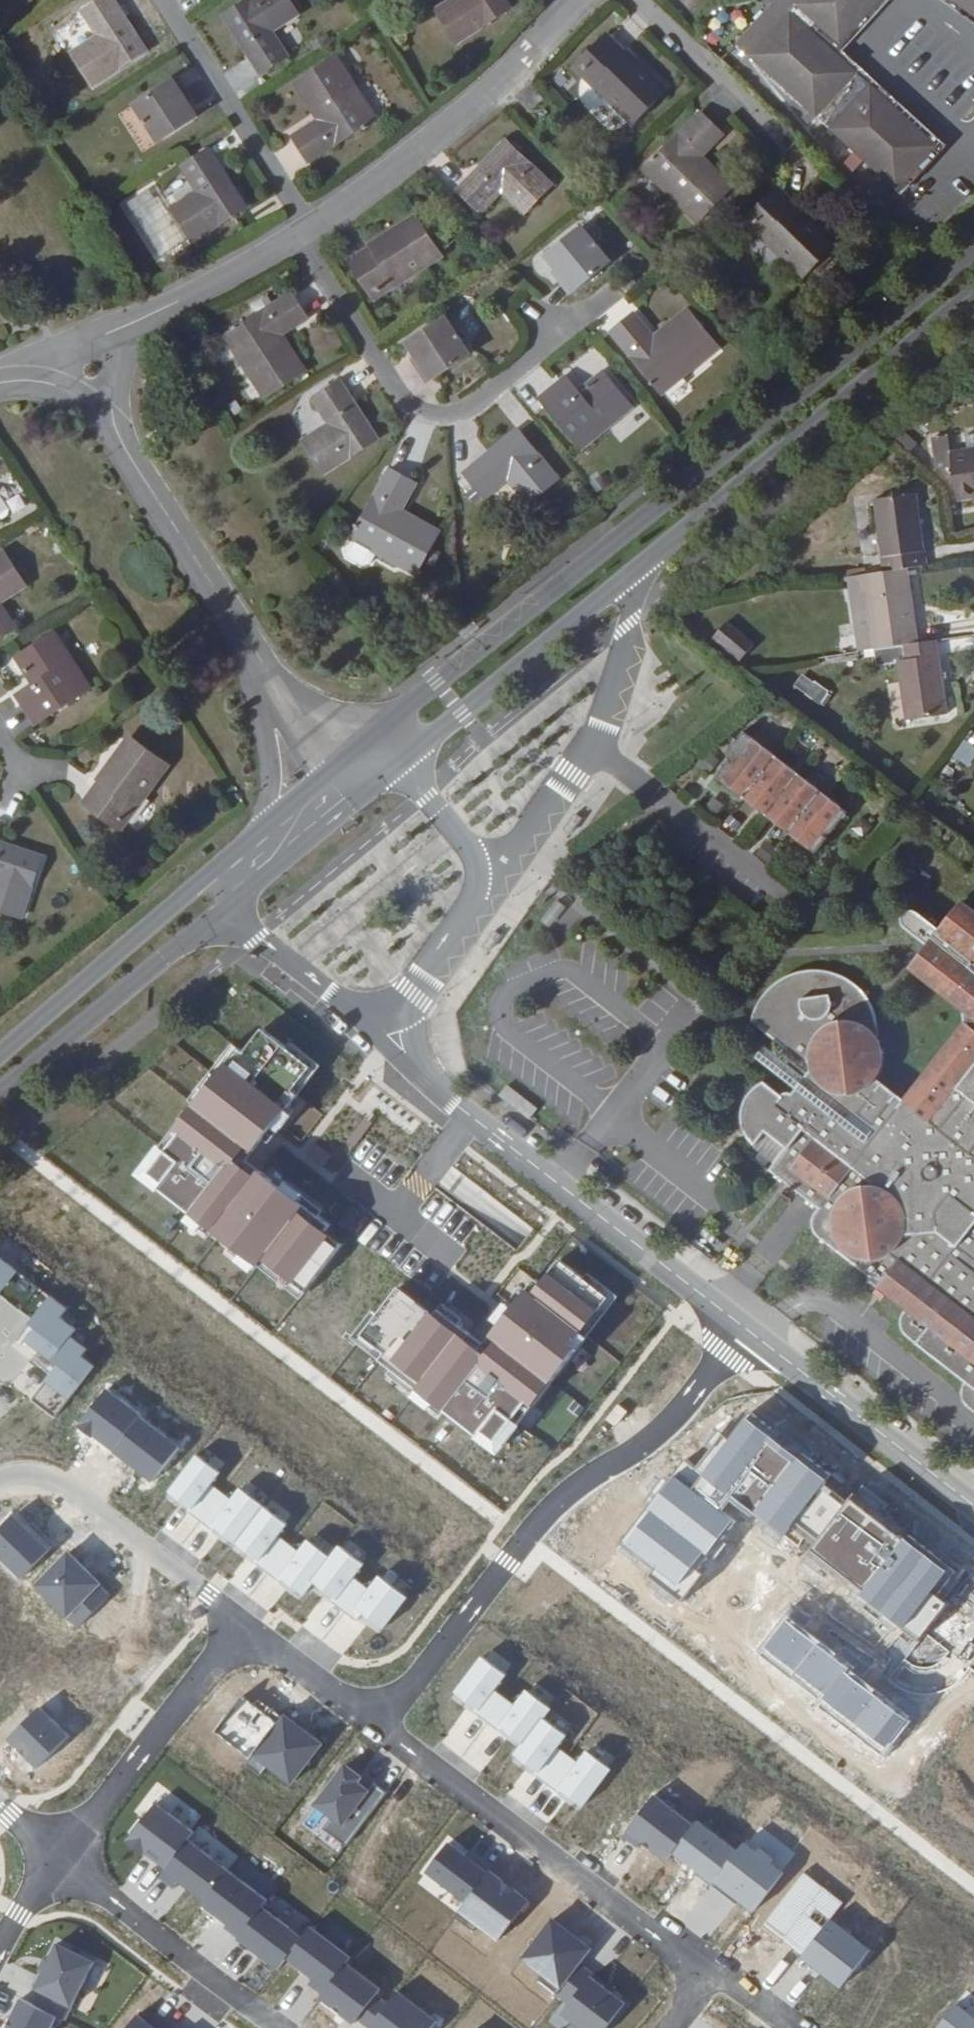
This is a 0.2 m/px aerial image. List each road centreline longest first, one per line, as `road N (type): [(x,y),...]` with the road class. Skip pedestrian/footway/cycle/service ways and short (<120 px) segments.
road 1 (tertiary): [(973,251),(465,659),(369,747)]
road 2 (residential): [(365,1703),(410,1689),(543,1516),(656,1435),(745,1328)]
road 3 (residential): [(365,1703),(379,1725),(710,1977),(670,2027)]
road 4 (unclassified): [(745,1328),(456,1104),(409,1054),(390,1012)]
road 5 (tertiary): [(640,566),(973,285)]
road 6 (unclassified): [(474,907),(593,745),(628,645),(640,566)]
road 7 (residential): [(559,328),(473,405),(448,415),(421,411),(396,389),(301,241)]
road 8 (residential): [(568,14),(498,89),(312,235)]
road 9 (tertiary): [(259,839),(0,1057)]
road 10 (residential): [(257,649),(105,419),(92,368)]
road 11 (tertiary): [(397,762),(640,566)]
road 12 (residential): [(242,1648),(209,1594),(79,1492),(26,1473),(0,1479)]
road 13 (tertiary): [(0,1092),(228,906)]
road 14 (unclassified): [(973,1506),(745,1328)]
road 15 (residential): [(60,1857),(207,1670),(242,1648)]
road 16 (residential): [(281,2027),(60,1857)]
road 17 (residential): [(164,0),(312,235)]
road 18 (residential): [(301,241),(92,368)]
road 19 (tertiary): [(228,906),(397,762)]
road 20 (residential): [(628,0),(784,146)]
road 21 (unclassified): [(228,906),(350,1008),(390,1012)]
road 22 (residential): [(257,649),(273,795),(259,839)]
road 23 (unclassified): [(474,907),(481,869),(472,851),(397,762)]
road 24 (residential): [(369,747),(320,733),(257,649)]
road 25 (tertiary): [(369,747),(259,839)]
road 26 (residential): [(242,1648),(286,1656),(346,1701),(365,1703)]
road 27 (unclassified): [(390,1012),(413,995),(474,907)]

